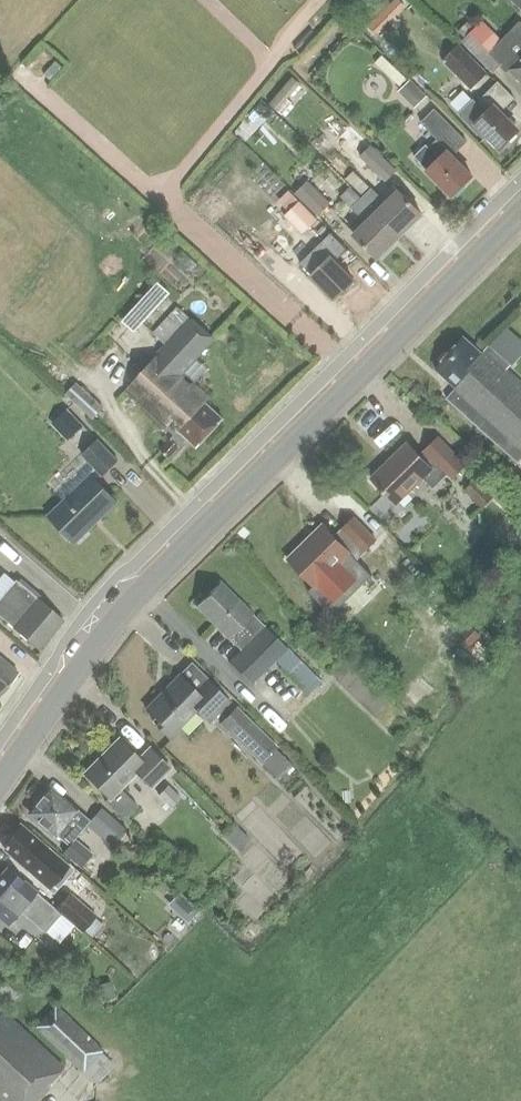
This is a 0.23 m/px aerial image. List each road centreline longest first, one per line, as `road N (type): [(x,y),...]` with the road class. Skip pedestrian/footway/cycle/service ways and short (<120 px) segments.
road 1 (secondary): [(0,783),(143,589),(520,213)]

